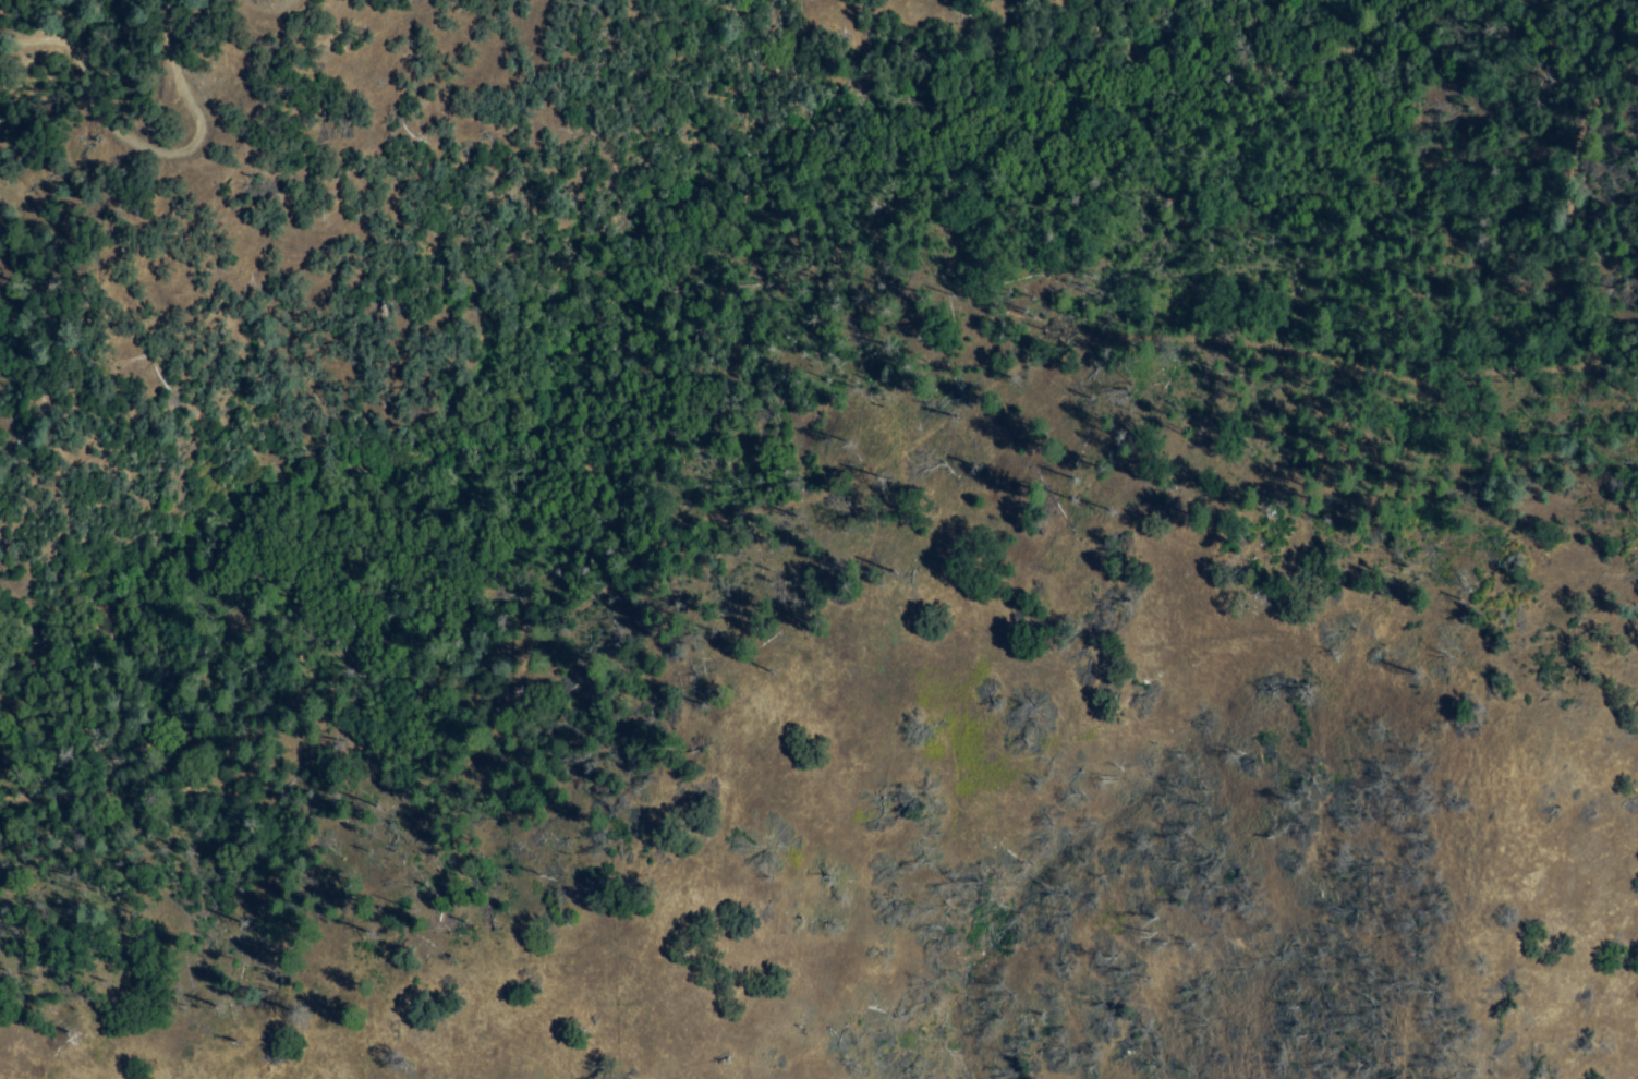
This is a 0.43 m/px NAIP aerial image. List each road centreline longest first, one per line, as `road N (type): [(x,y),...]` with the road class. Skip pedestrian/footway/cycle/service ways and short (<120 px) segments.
road 1 (track): [(0,842),(150,842),(299,776),(482,753),(511,729),(600,557),(654,497),(683,313),(737,235),(854,182),(883,148),(896,0)]

